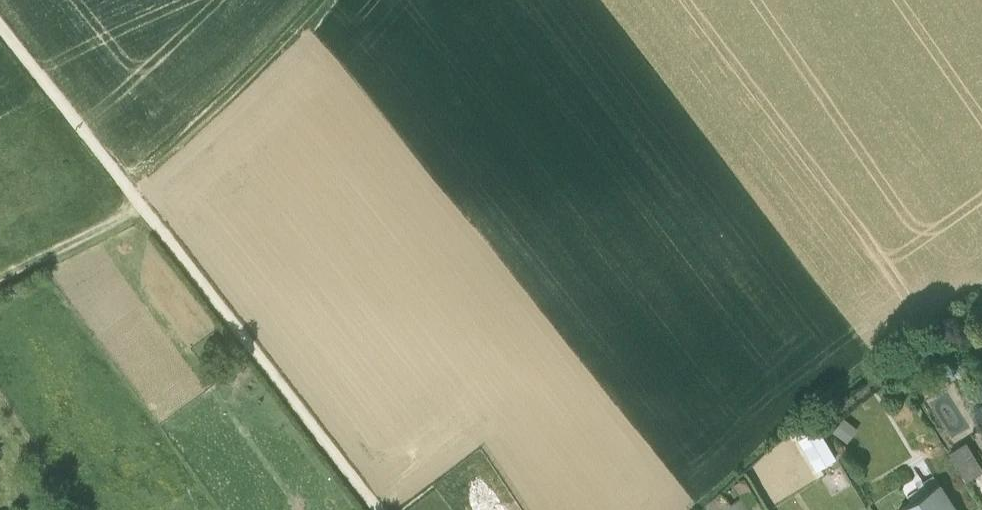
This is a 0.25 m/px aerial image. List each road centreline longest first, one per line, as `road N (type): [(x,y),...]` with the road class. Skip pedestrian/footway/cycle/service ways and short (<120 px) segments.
road 1 (unclassified): [(0,22),(382,509)]
road 2 (track): [(327,0),(139,204),(0,279)]

